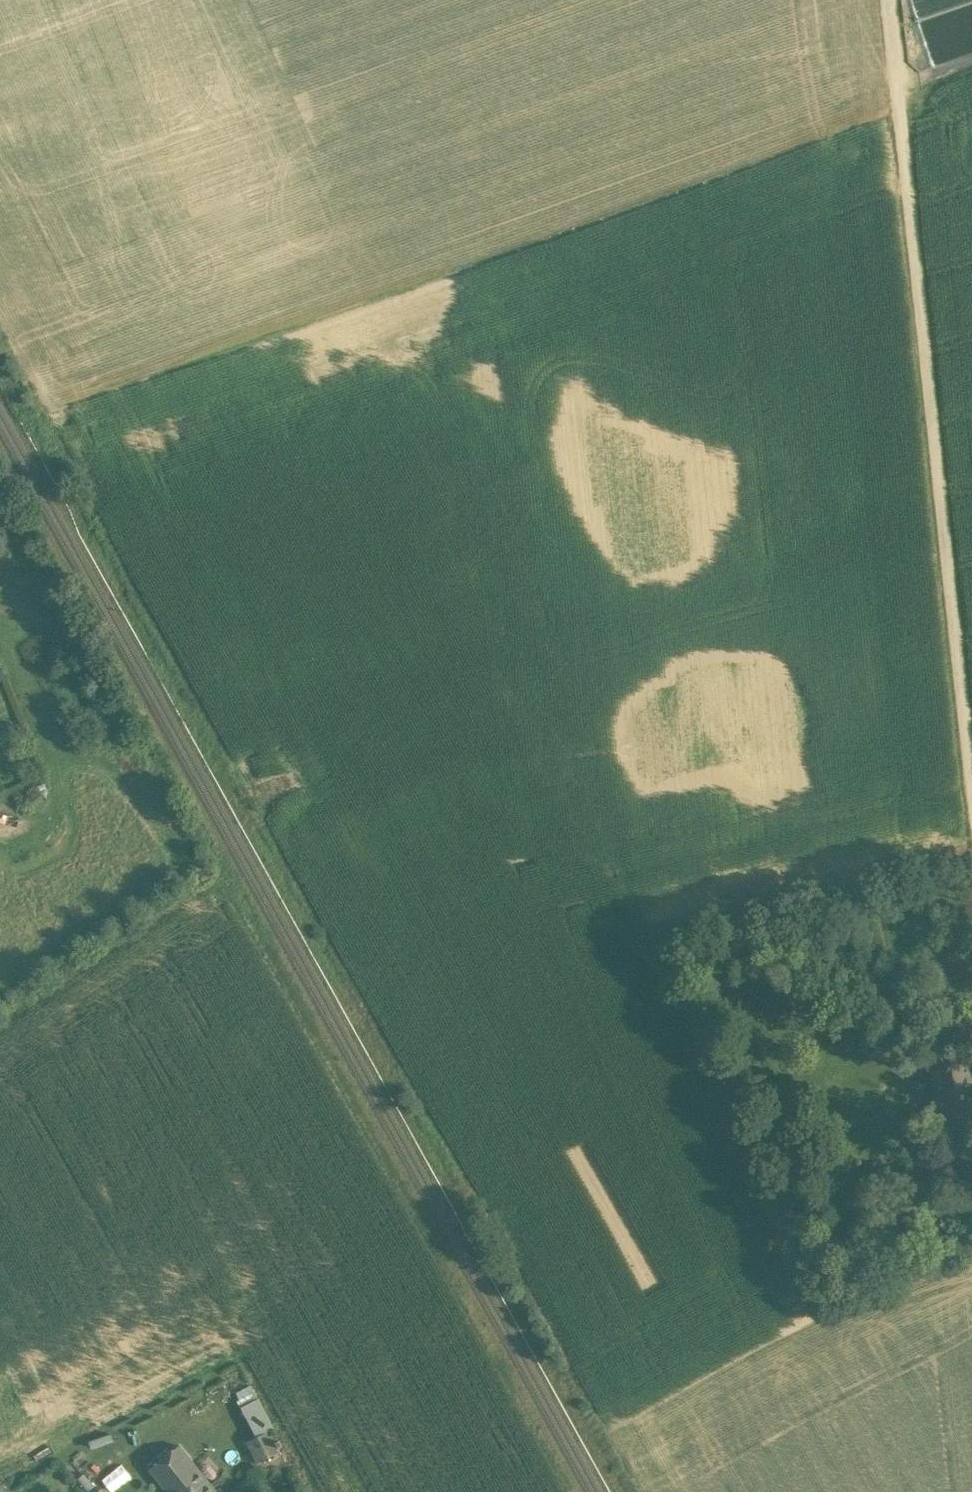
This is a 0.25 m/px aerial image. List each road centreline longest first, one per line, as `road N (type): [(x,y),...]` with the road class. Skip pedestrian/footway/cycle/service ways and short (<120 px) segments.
road 1 (unclassified): [(971,782),(897,0)]

